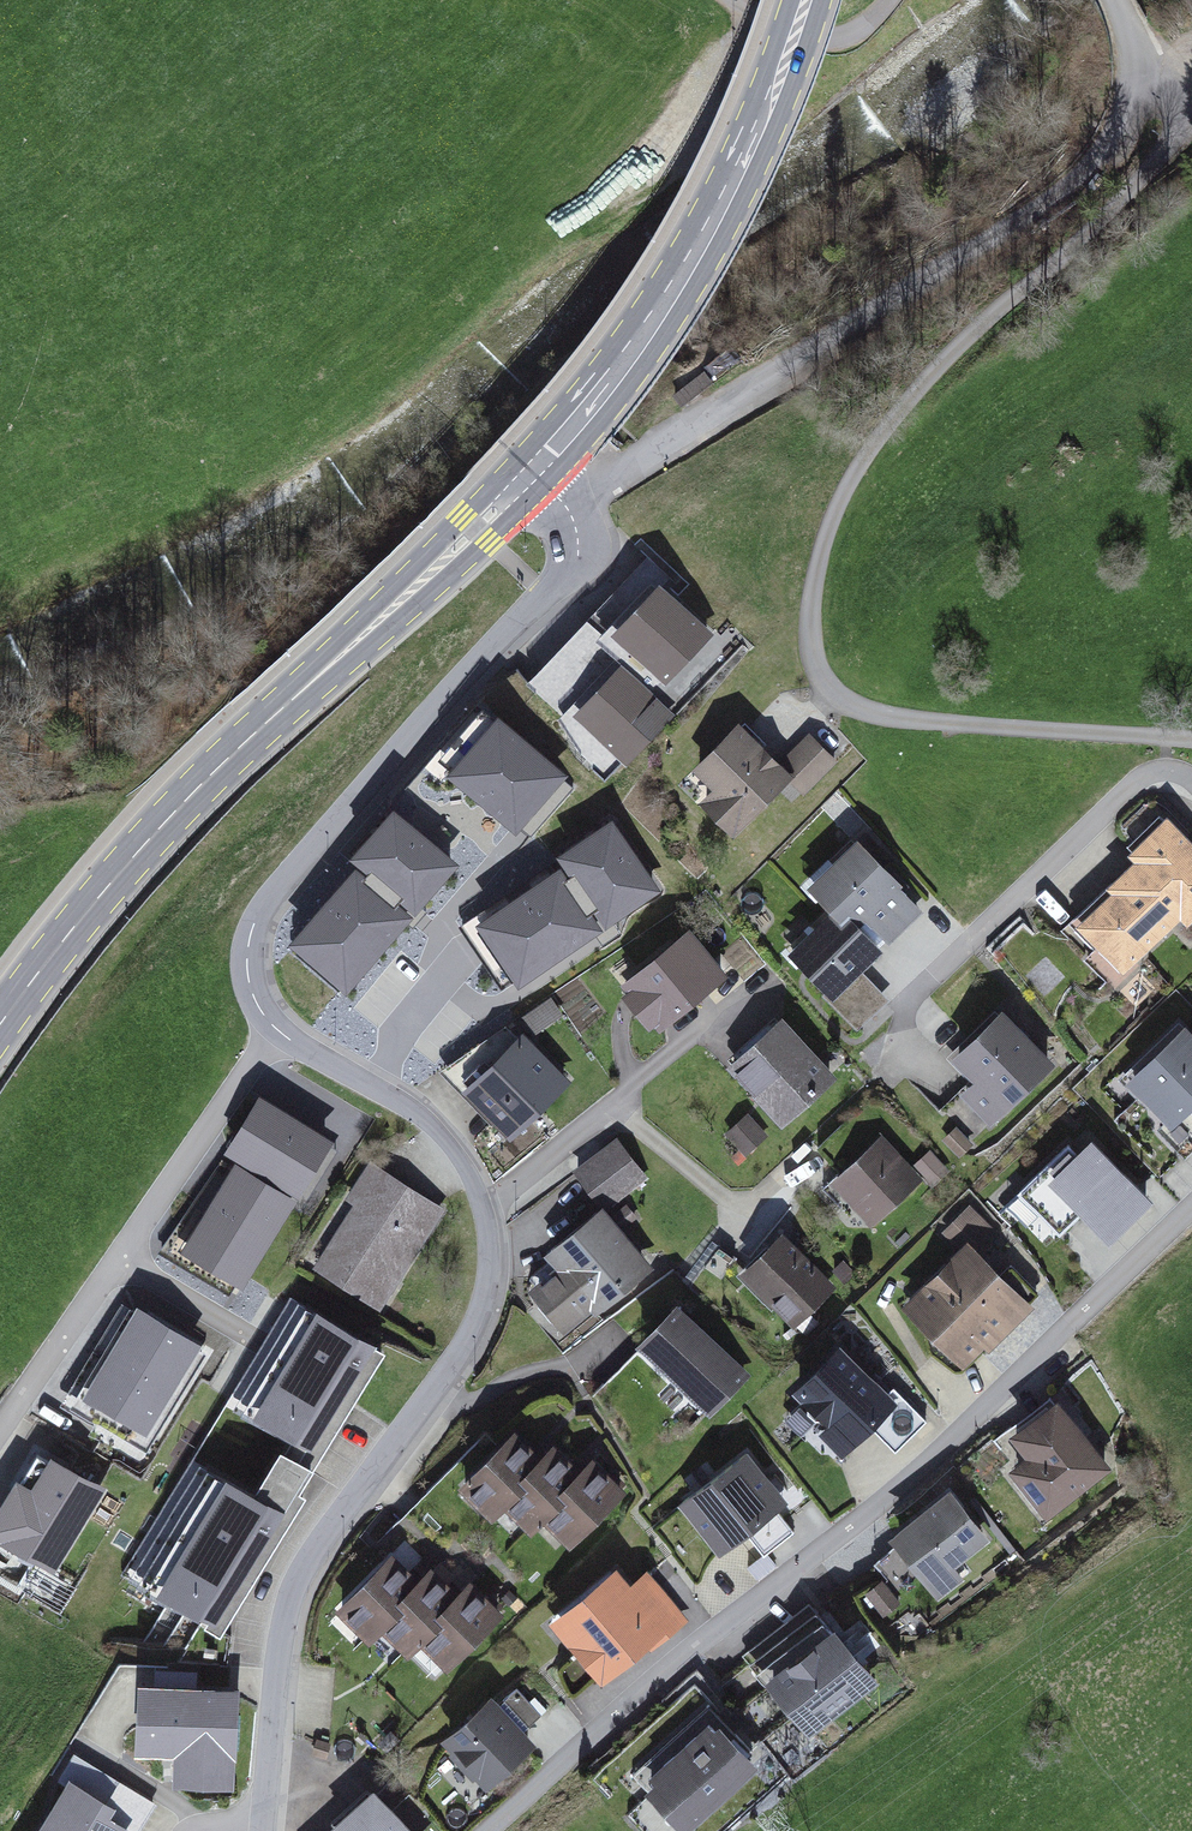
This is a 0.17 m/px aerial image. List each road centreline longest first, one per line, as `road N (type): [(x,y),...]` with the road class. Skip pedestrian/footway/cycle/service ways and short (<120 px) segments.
road 1 (unclassified): [(483,1206),(455,1151),(421,1114),(276,1029),(251,990),(248,967),(268,898),(577,557),(570,513),(532,473)]
road 2 (residential): [(486,1830),(770,1588),(901,1491),(1191,1201)]
road 3 (primary): [(0,1028),(40,968),(185,798),(532,473)]
road 4 (unclassified): [(263,1830),(279,1655),(295,1589),(466,1344),(490,1292),(483,1206)]
road 5 (primary): [(532,473),(682,277),(766,113),(807,0)]
road 6 (residential): [(1191,785),(1171,775),(1139,782),(1083,829),(933,977),(892,1034),(882,1091)]
road 7 (residential): [(608,1109),(732,1217),(791,1170),(807,1190)]
road 8 (track): [(727,0),(841,39),(865,28),(887,0)]
road 9 (residential): [(483,1206),(608,1109)]
road 10 (residential): [(608,1109),(704,1029)]

